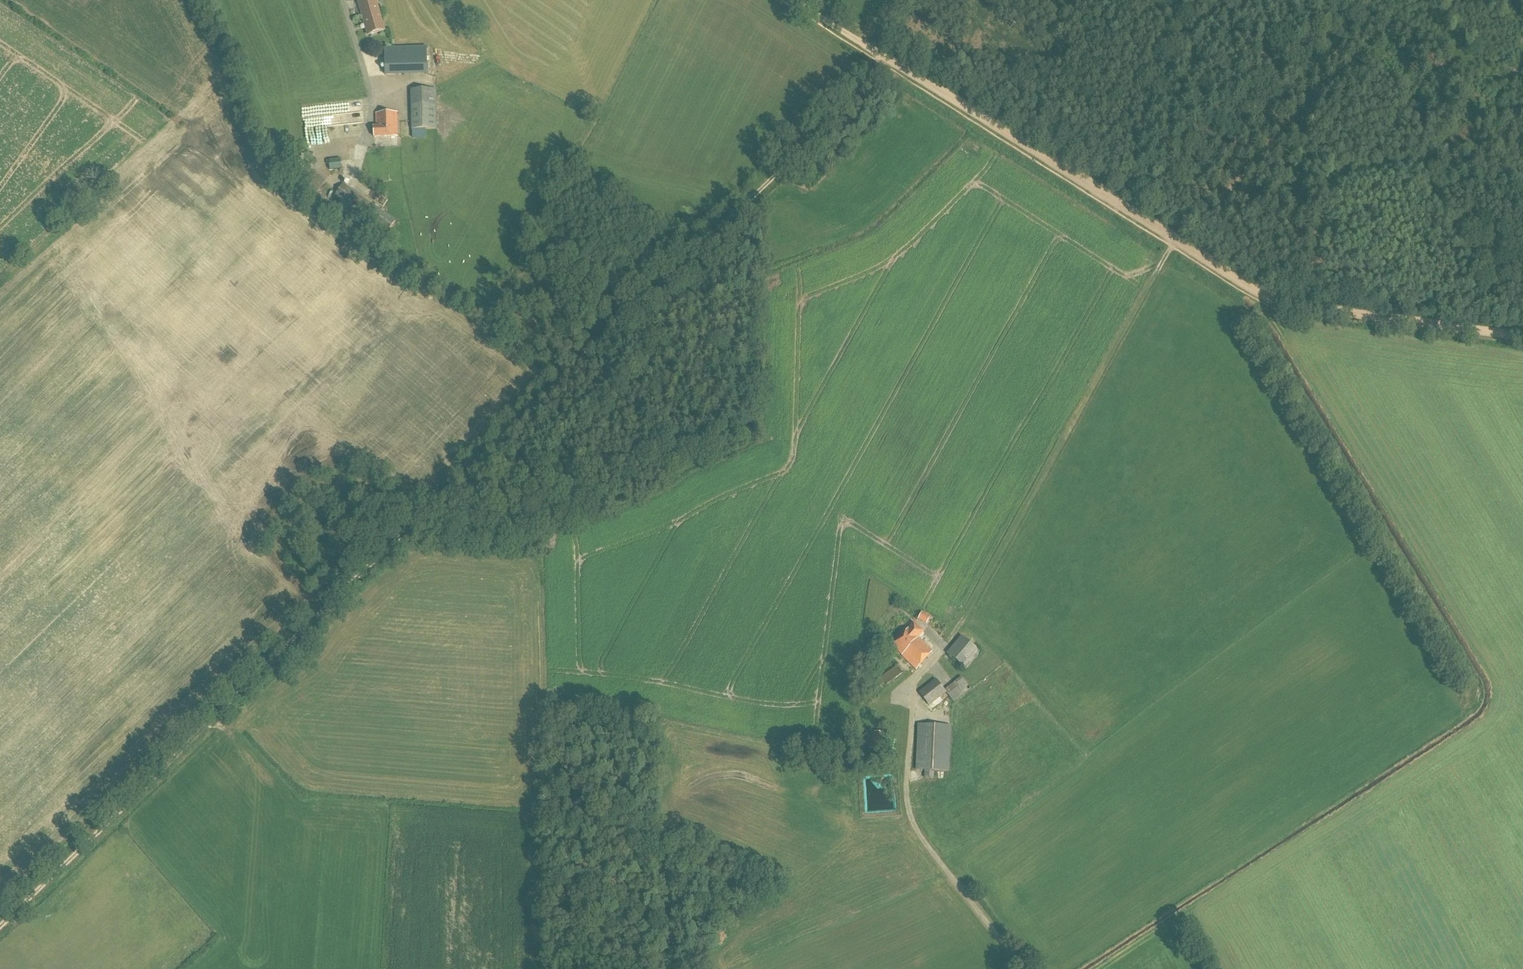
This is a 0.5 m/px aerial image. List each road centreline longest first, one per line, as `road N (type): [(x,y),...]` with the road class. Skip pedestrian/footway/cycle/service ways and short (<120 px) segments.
road 1 (track): [(878,63),(0,920)]
road 2 (track): [(1019,968),(908,812),(915,680),(950,639),(1175,239)]
road 3 (track): [(1175,239),(1285,305),(1522,338)]
road 4 (track): [(791,0),(1091,185)]

